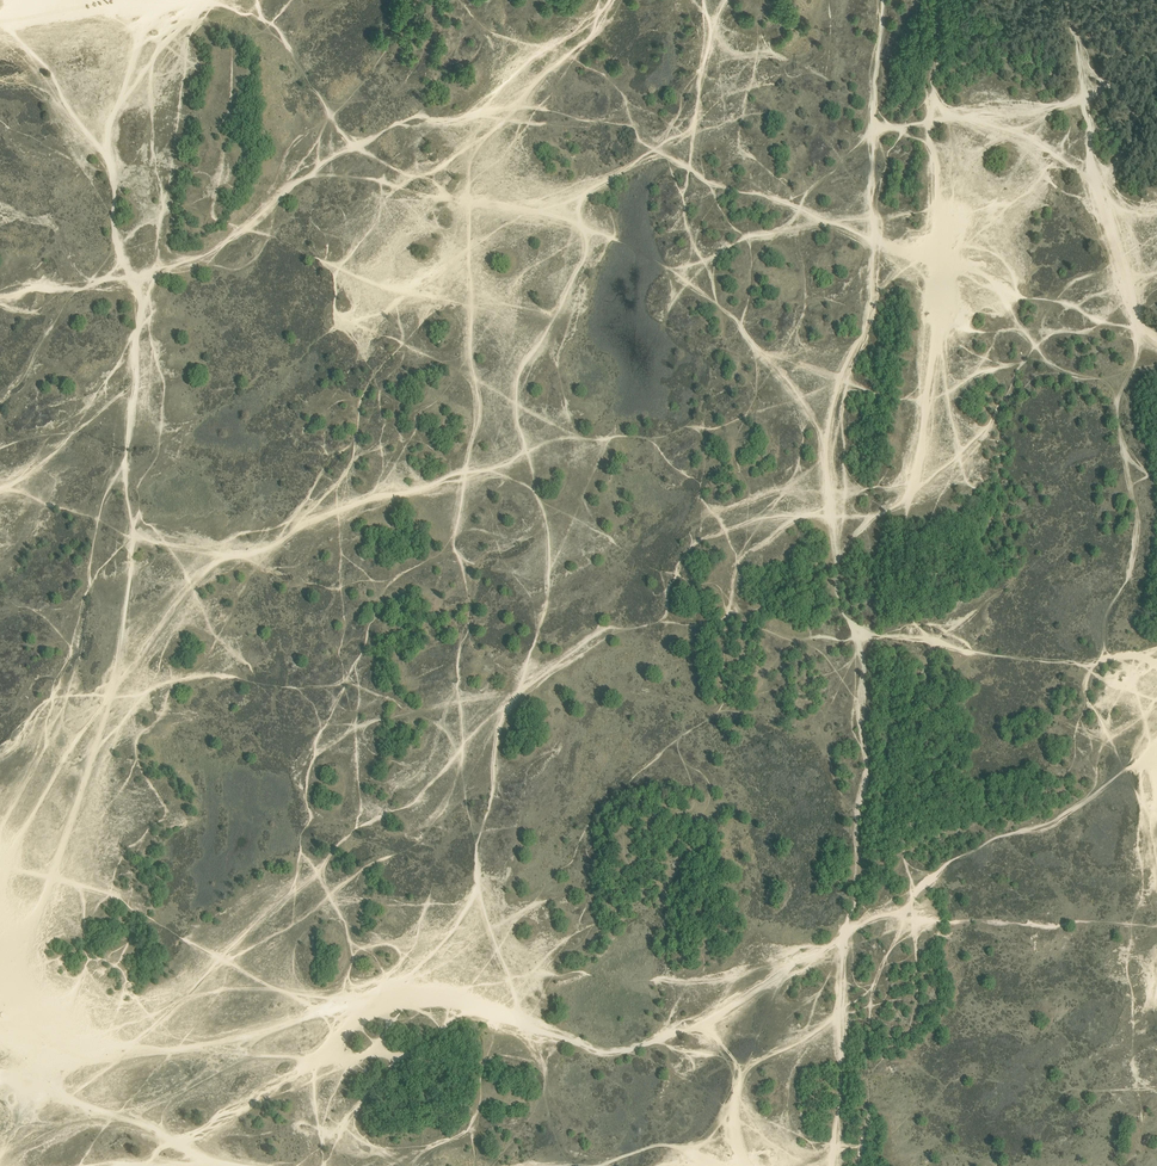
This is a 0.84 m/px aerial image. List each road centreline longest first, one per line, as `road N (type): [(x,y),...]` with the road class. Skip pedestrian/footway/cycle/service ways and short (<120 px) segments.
road 1 (track): [(836,563),(836,588),(856,637),(865,755),(854,901),(840,951),(843,1060),(833,1165)]
road 2 (track): [(836,563),(825,444),(833,399),(873,302),(869,181),(877,127)]

